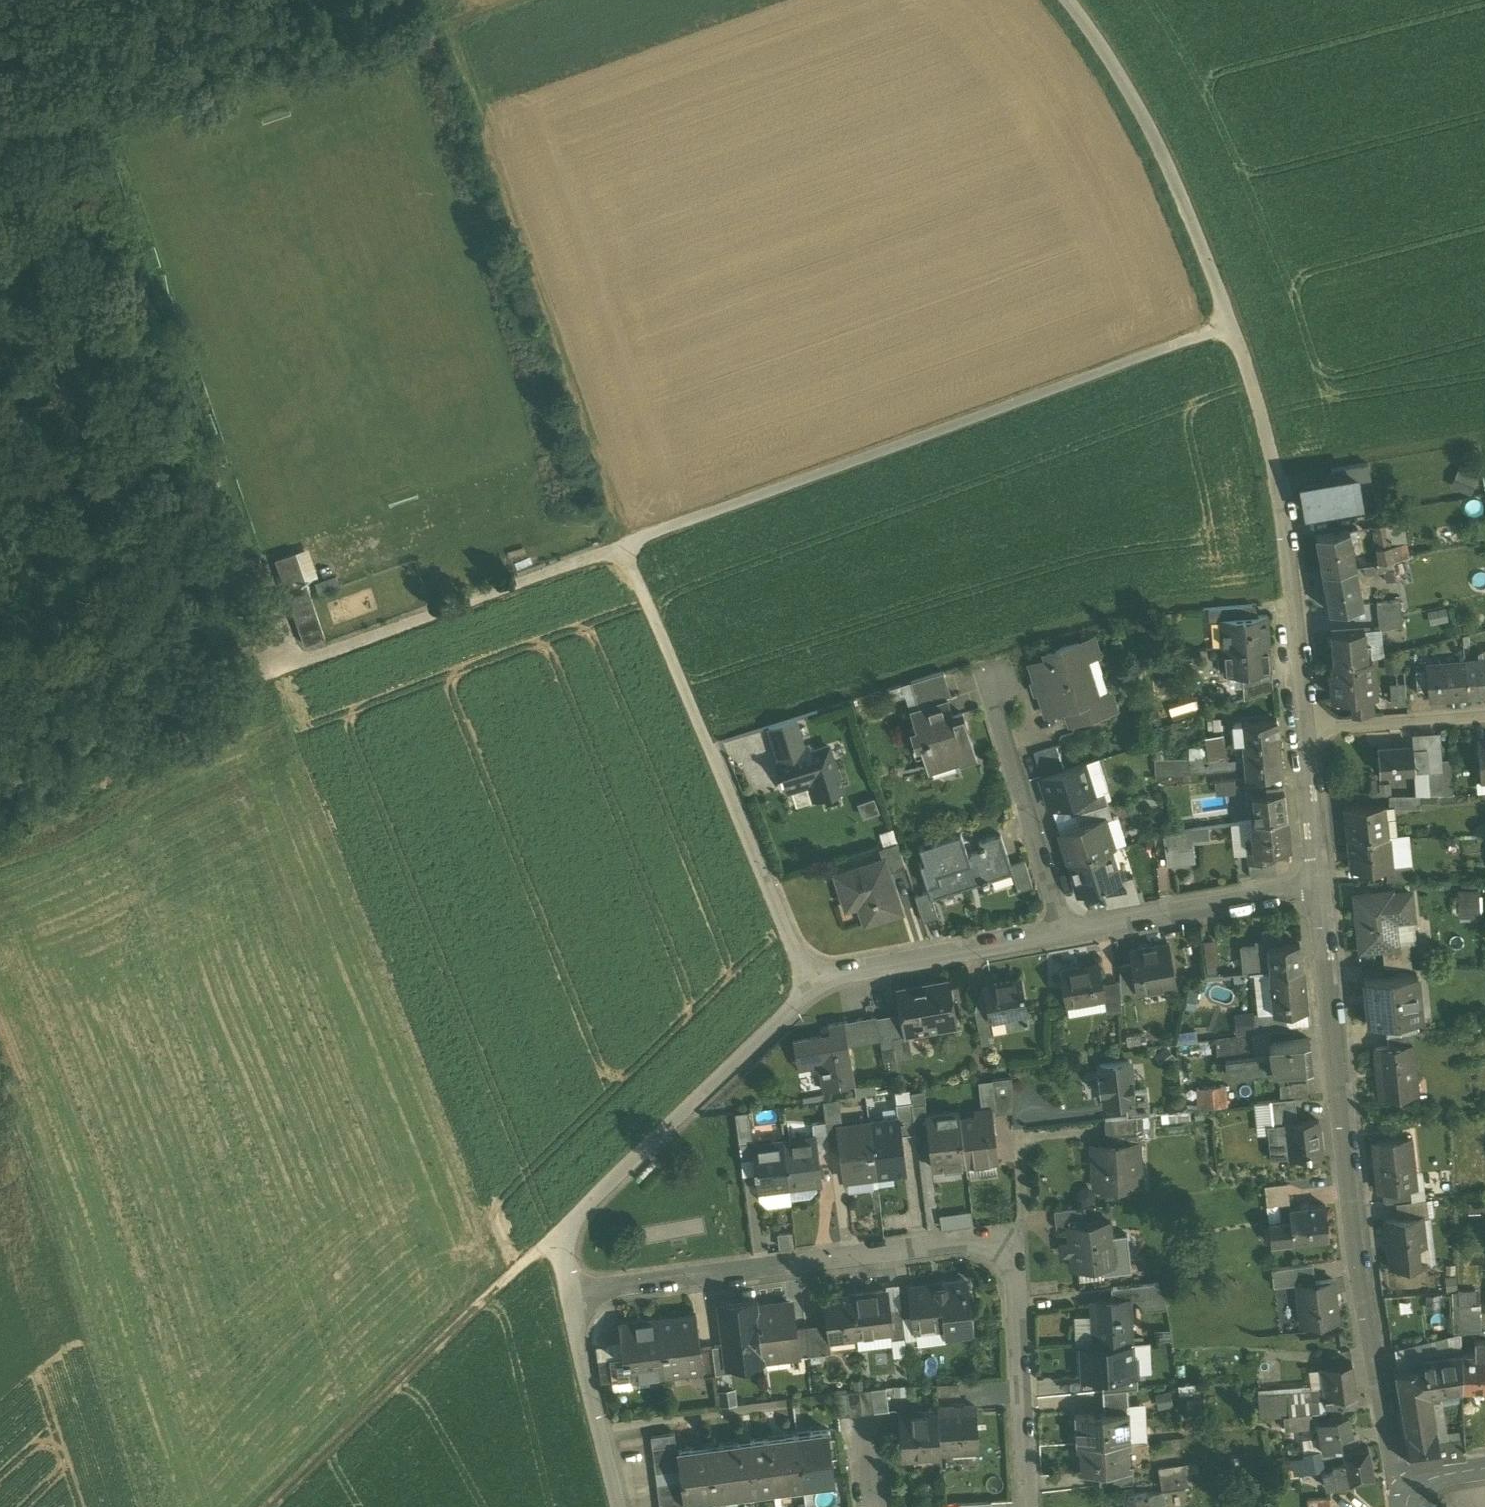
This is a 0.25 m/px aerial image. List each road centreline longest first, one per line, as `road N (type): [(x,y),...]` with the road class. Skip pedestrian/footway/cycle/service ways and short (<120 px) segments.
road 1 (residential): [(573,1286),(987,1238),(1005,1244),(1016,1272),(1029,1506)]
road 2 (unclassified): [(625,544),(1230,326)]
road 3 (residential): [(1316,886),(1366,1318),(1397,1476),(1411,1494)]
road 4 (residential): [(573,1286),(564,1250),(580,1217),(814,986)]
road 5 (track): [(564,1250),(540,1253),(508,1279),(263,1506)]
road 6 (unclassified): [(261,678),(625,544)]
road 7 (unclassified): [(1063,0),(1150,122),(1230,326)]
road 8 (residential): [(1270,449),(1303,728)]
road 9 (residential): [(814,986),(707,744)]
road 10 (residential): [(814,986),(1066,930)]
road 11 (residential): [(1066,930),(997,719),(998,683)]
road 12 (residential): [(1066,930),(1316,886)]
road 13 (residential): [(619,1506),(573,1286)]
road 14 (unclassified): [(707,744),(625,544)]
road 15 (residential): [(1303,728),(1484,716)]
road 16 (residential): [(1303,728),(1316,886)]
road 17 (track): [(0,789),(131,733)]
road 18 (unclassified): [(1230,326),(1270,449)]

